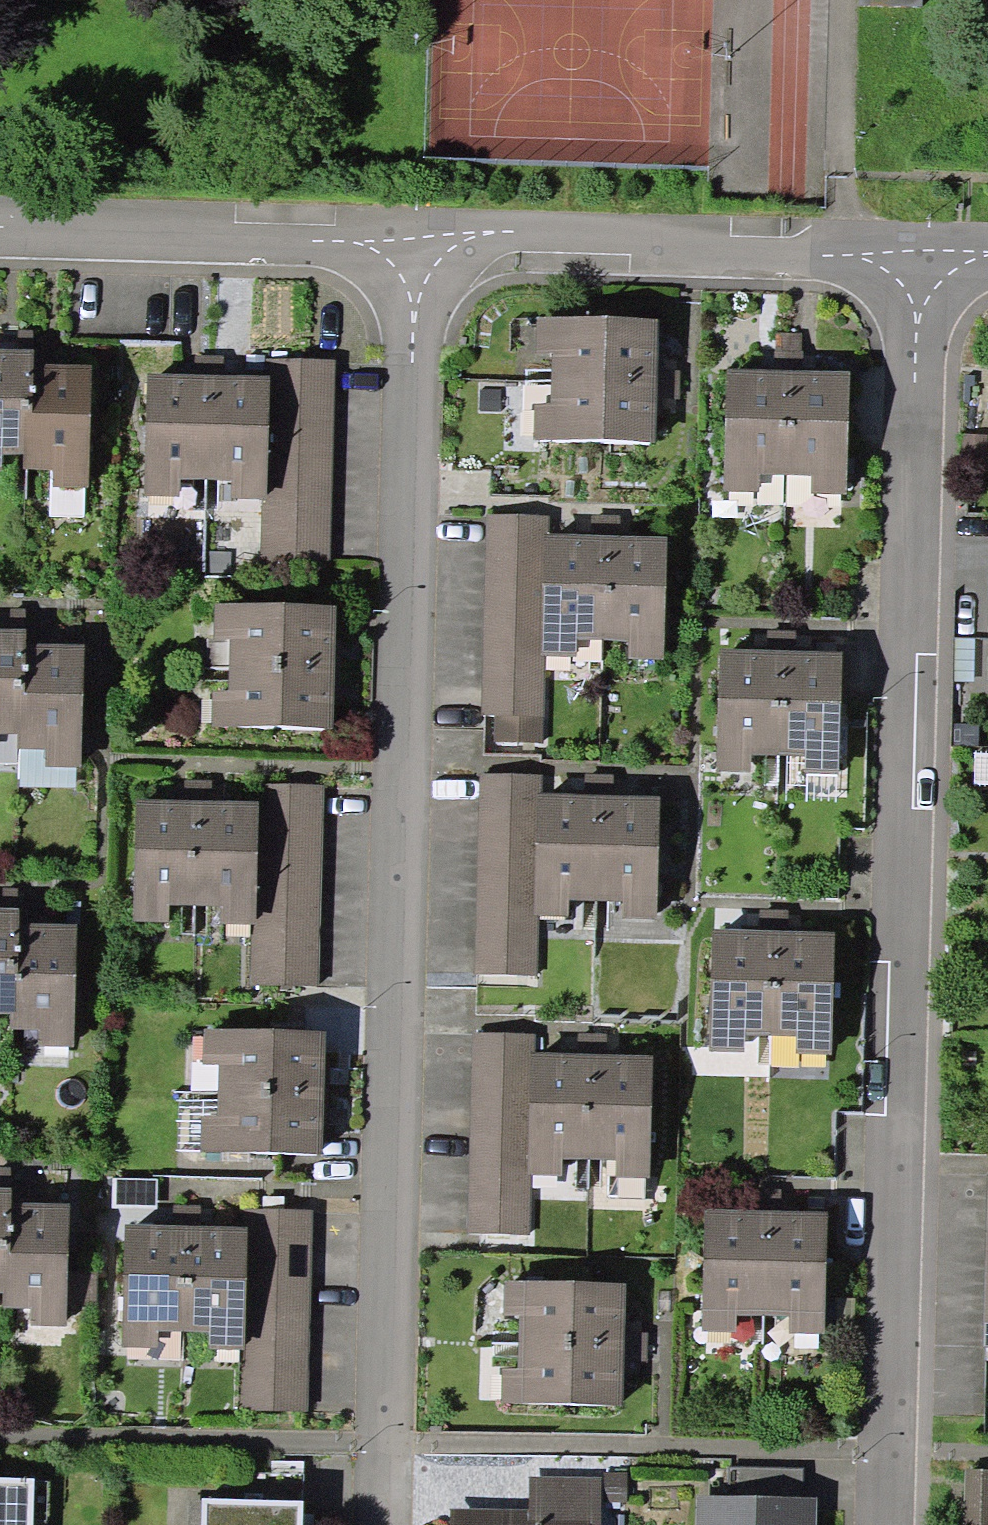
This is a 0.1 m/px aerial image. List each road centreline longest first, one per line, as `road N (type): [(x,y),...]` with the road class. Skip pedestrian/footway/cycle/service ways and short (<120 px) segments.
road 1 (residential): [(421,261),(386,1524)]
road 2 (residential): [(924,269),(885,1524)]
road 3 (residential): [(421,261),(924,269)]
road 4 (residential): [(0,246),(421,261)]

